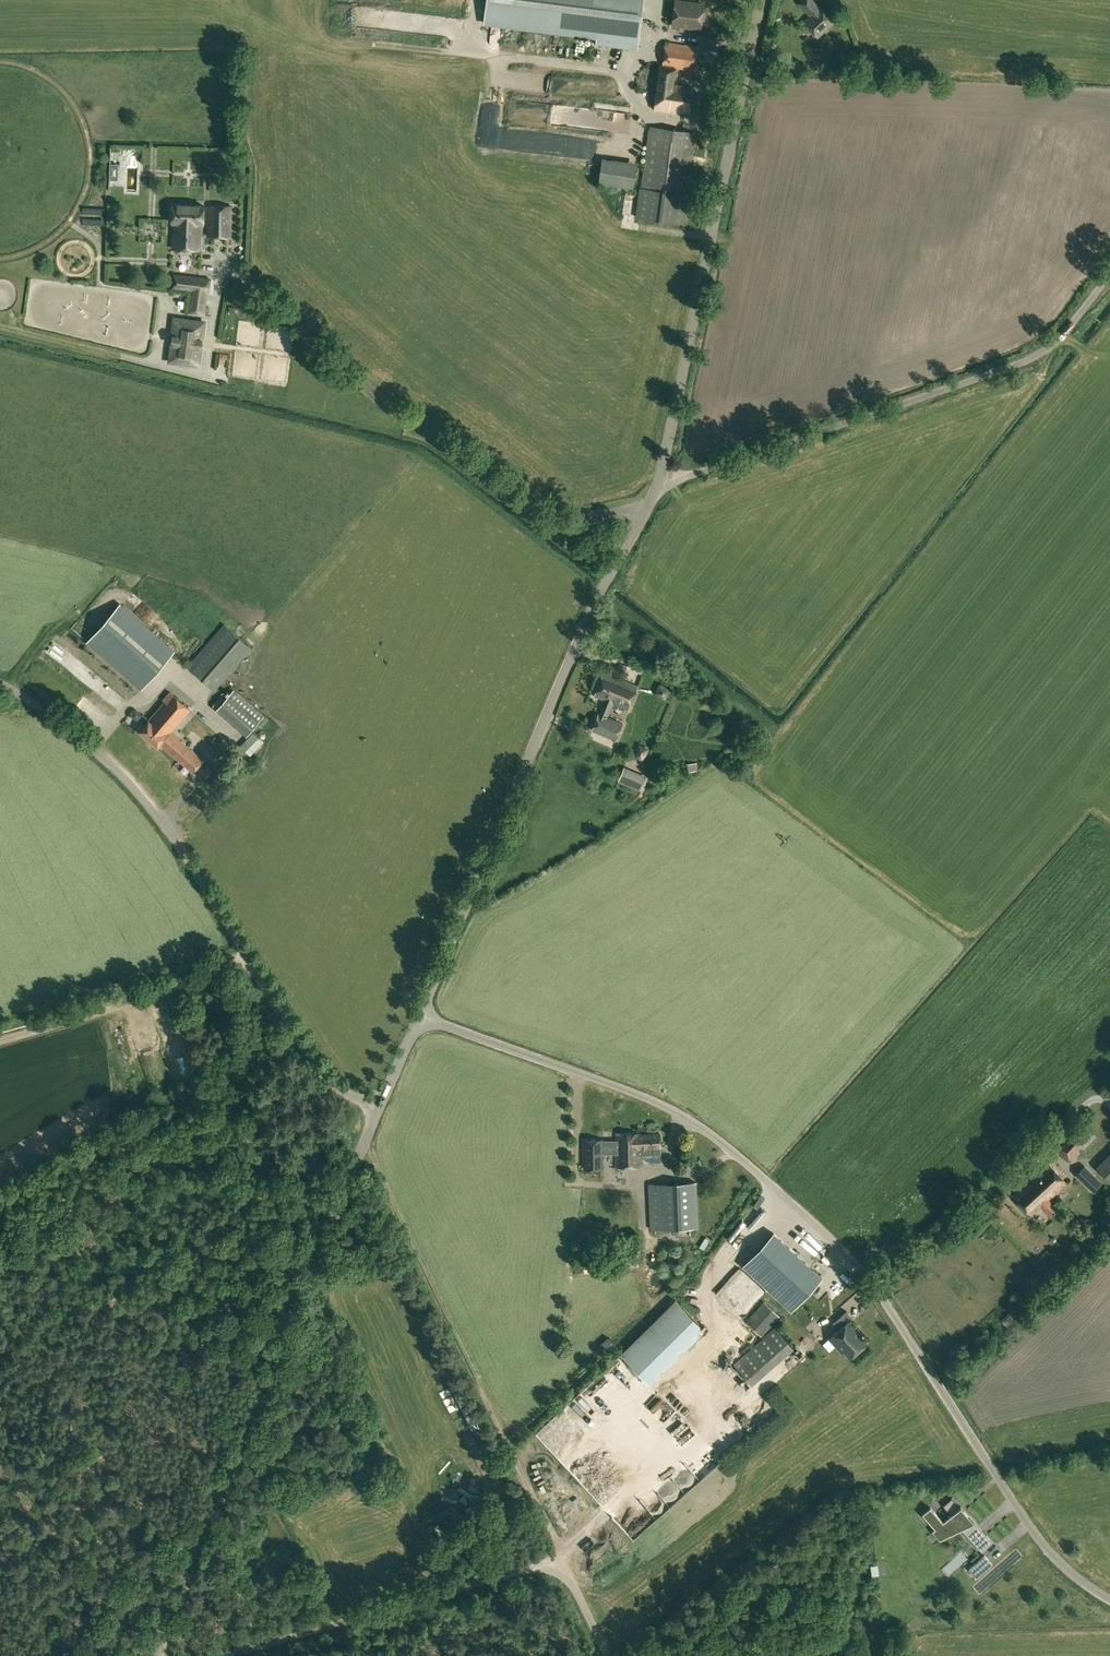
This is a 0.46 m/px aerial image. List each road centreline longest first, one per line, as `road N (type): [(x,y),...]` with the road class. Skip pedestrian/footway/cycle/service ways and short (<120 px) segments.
road 1 (unclassified): [(419,1016),(589,615),(657,481),(767,0)]
road 2 (unclassified): [(1109,1599),(1039,1539),(866,1274),(723,1144),(662,1104),(419,1016)]
road 3 (unclassified): [(154,1655),(379,1108)]
road 4 (unclassified): [(379,1108),(331,1083),(310,1061),(186,858),(129,783),(80,736),(0,683)]
road 5 (track): [(657,481),(1033,358),(1055,343),(1109,273)]
road 6 (unclassified): [(607,1655),(563,1558),(220,1655)]
road 7 (track): [(563,1558),(365,1146)]
road 8 (track): [(247,958),(170,992),(0,1041)]

